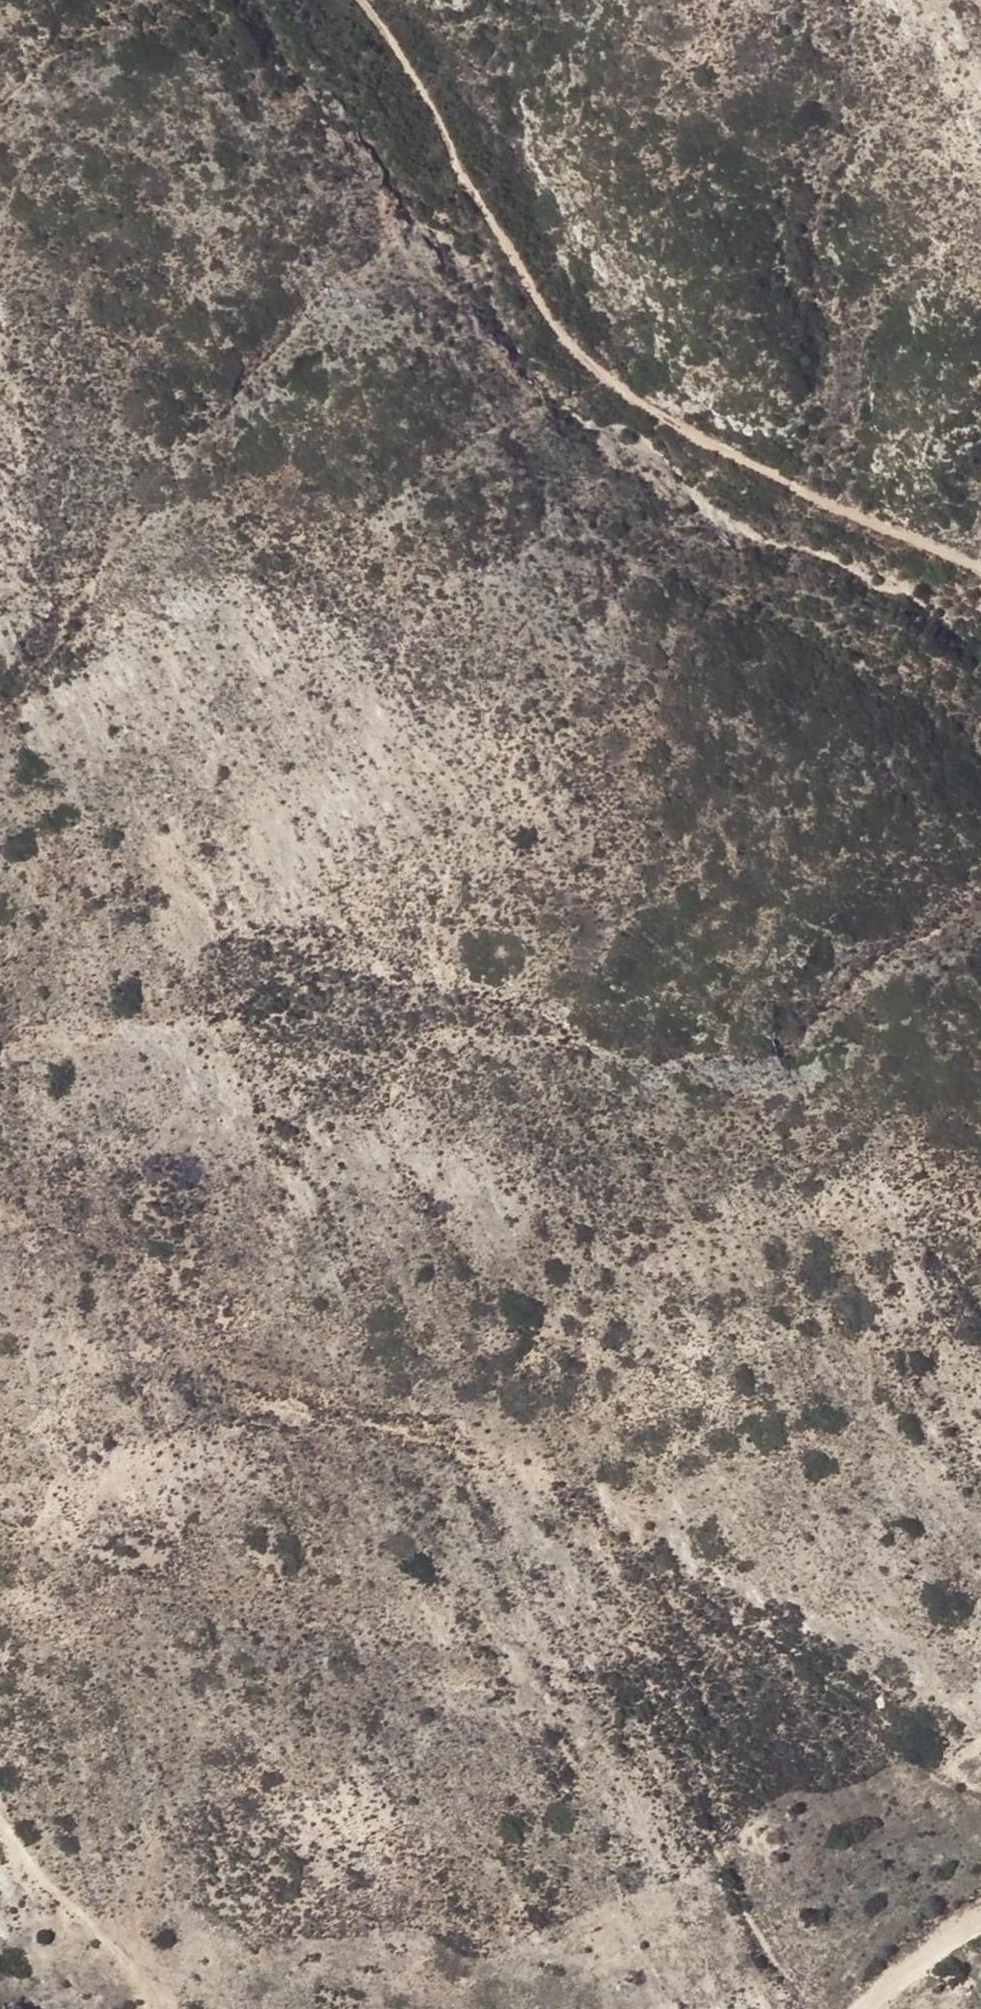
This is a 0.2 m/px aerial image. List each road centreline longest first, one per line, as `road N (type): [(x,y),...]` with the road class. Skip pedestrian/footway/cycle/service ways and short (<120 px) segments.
road 1 (track): [(388,0),(425,72),(475,208),(588,360),(812,494),(980,568)]
road 2 (track): [(0,1822),(162,2008)]

